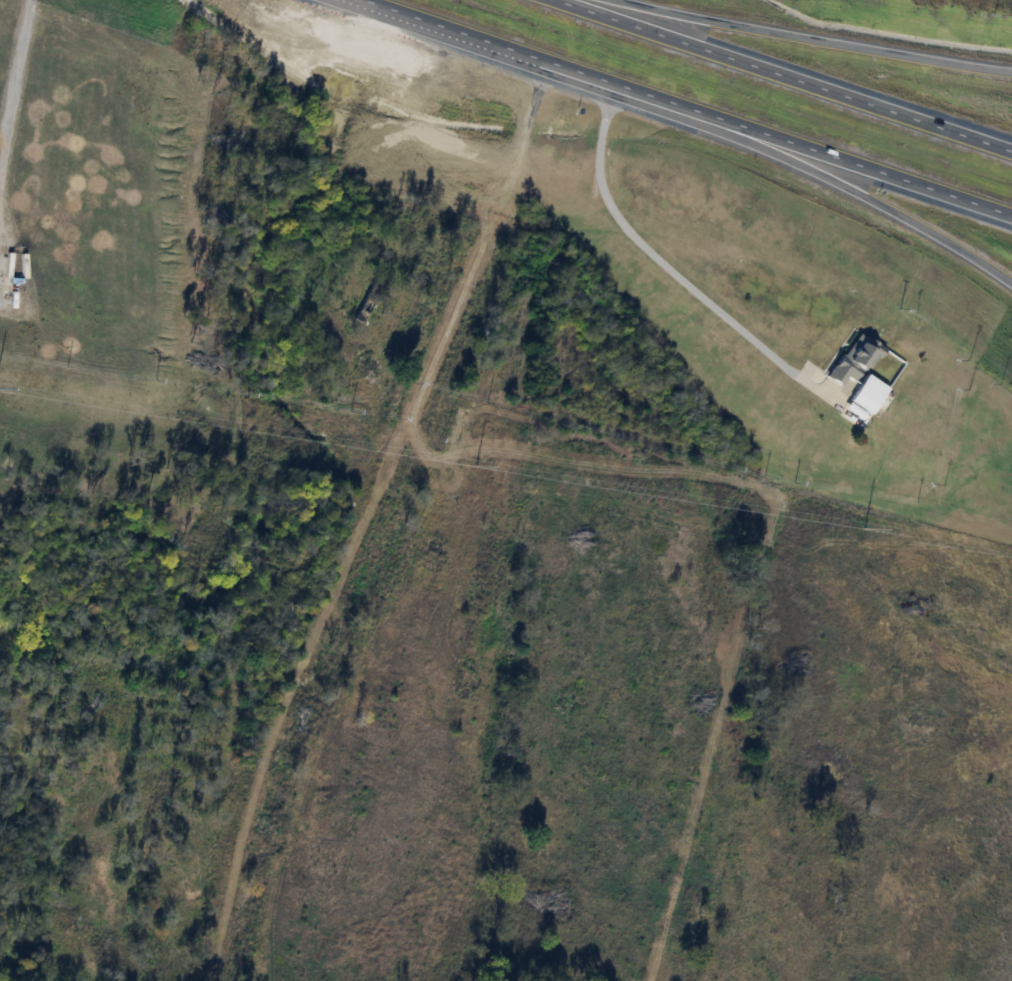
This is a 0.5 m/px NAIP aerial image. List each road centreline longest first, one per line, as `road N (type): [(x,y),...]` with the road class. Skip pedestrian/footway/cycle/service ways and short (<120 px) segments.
road 1 (trunk): [(1011,145),(590,0)]
road 2 (trunk): [(1011,67),(630,0)]
road 3 (trunk): [(689,104),(918,218),(1011,282)]
road 4 (trunk): [(689,104),(1011,212)]
road 5 (trunk): [(378,0),(689,104)]

